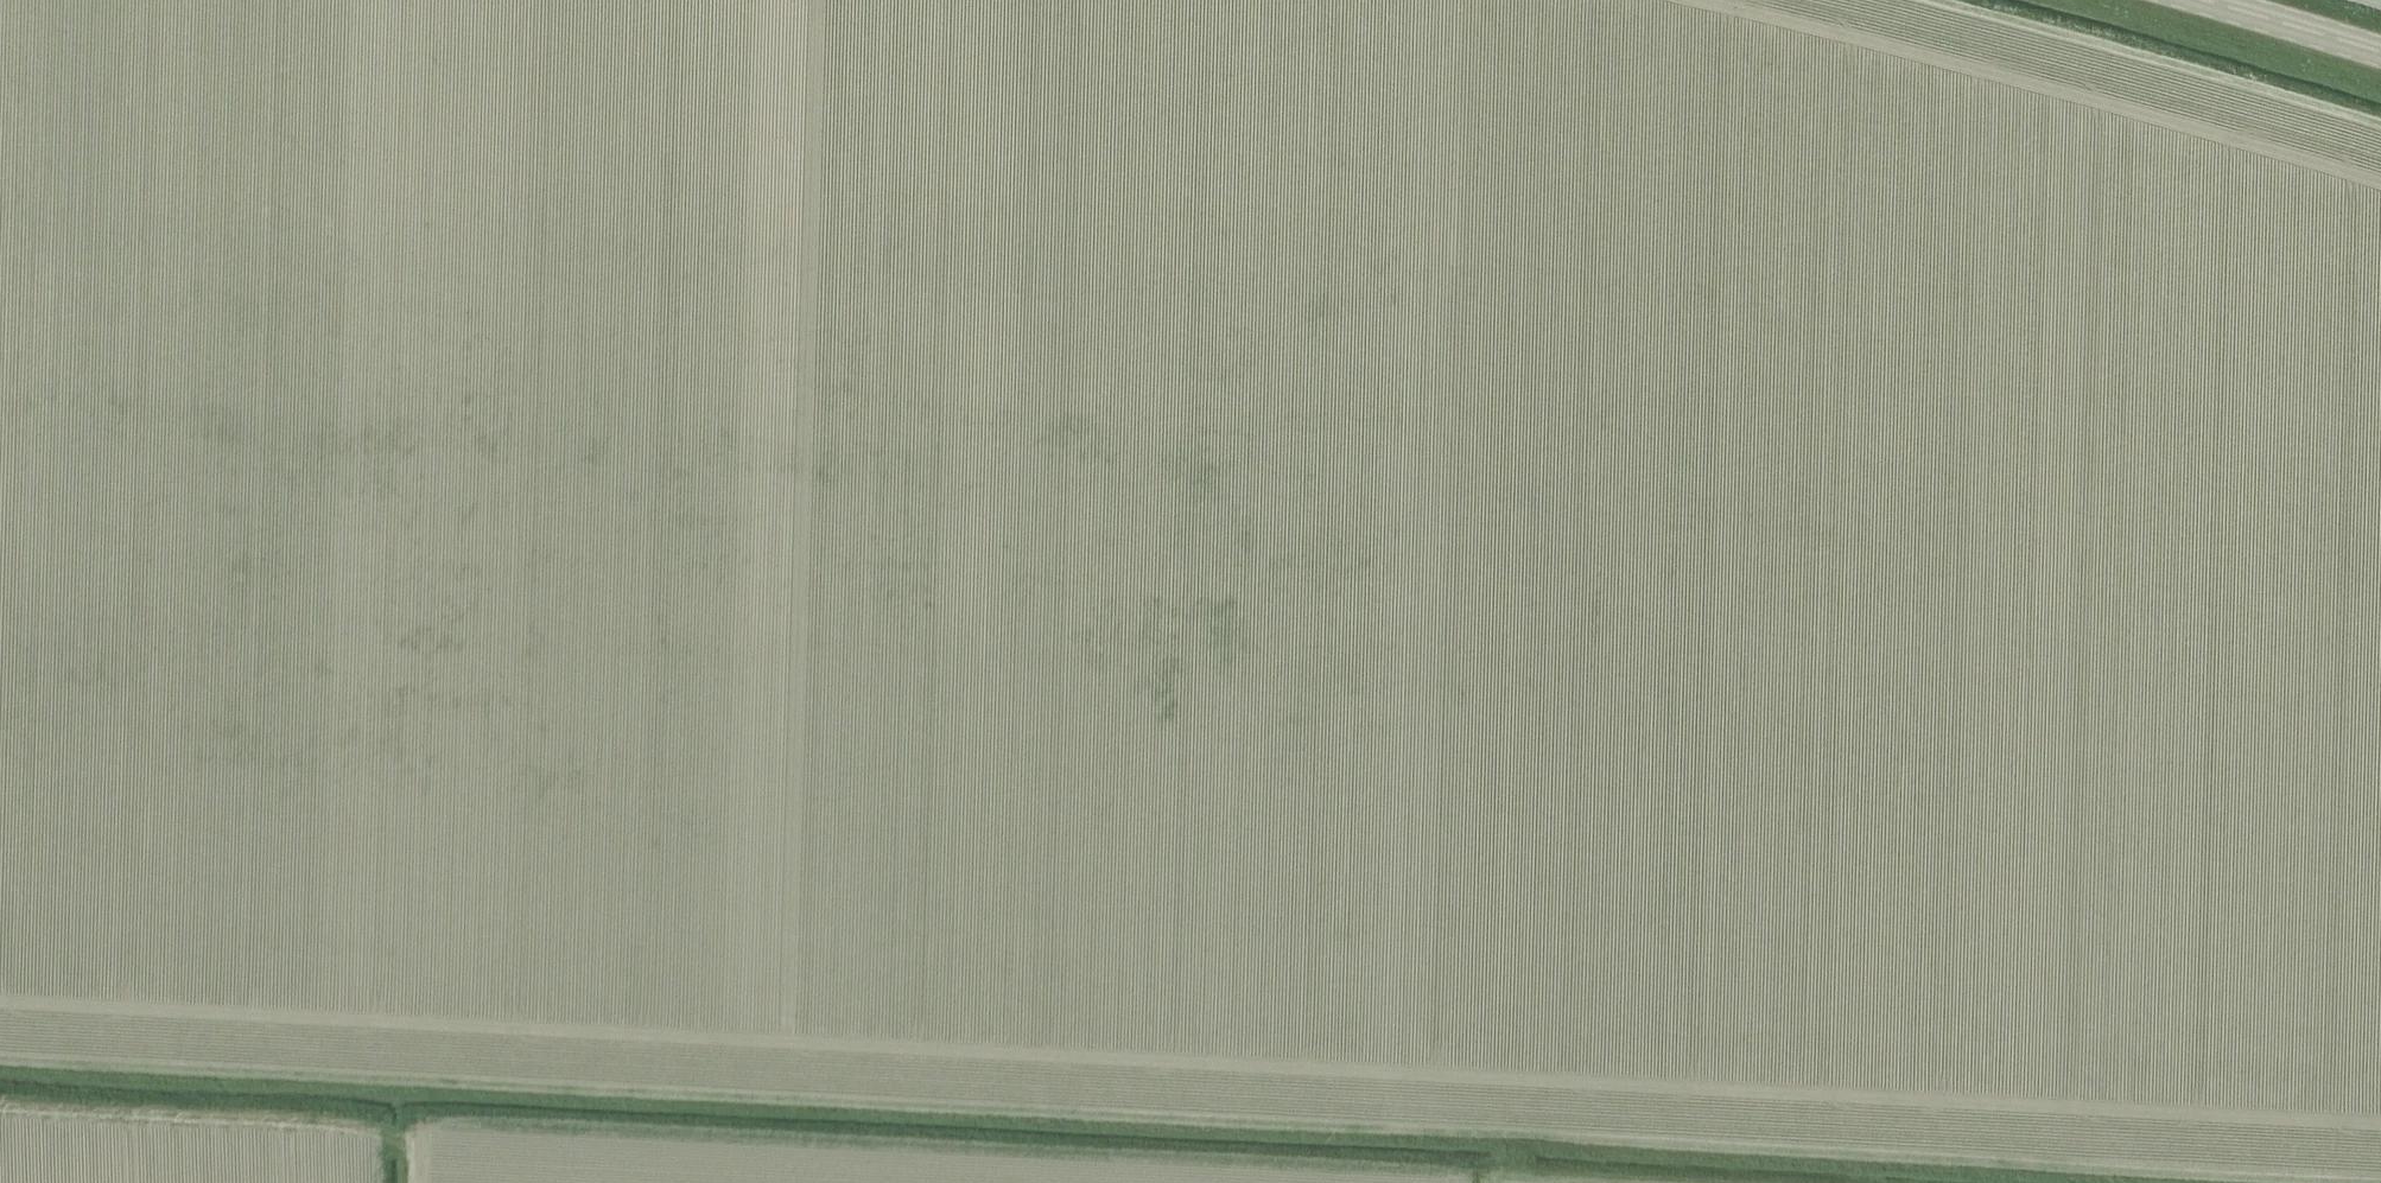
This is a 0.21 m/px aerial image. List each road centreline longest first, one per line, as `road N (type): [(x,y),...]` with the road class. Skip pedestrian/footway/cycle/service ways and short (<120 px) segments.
road 1 (secondary): [(2380,50),(2209,0)]

